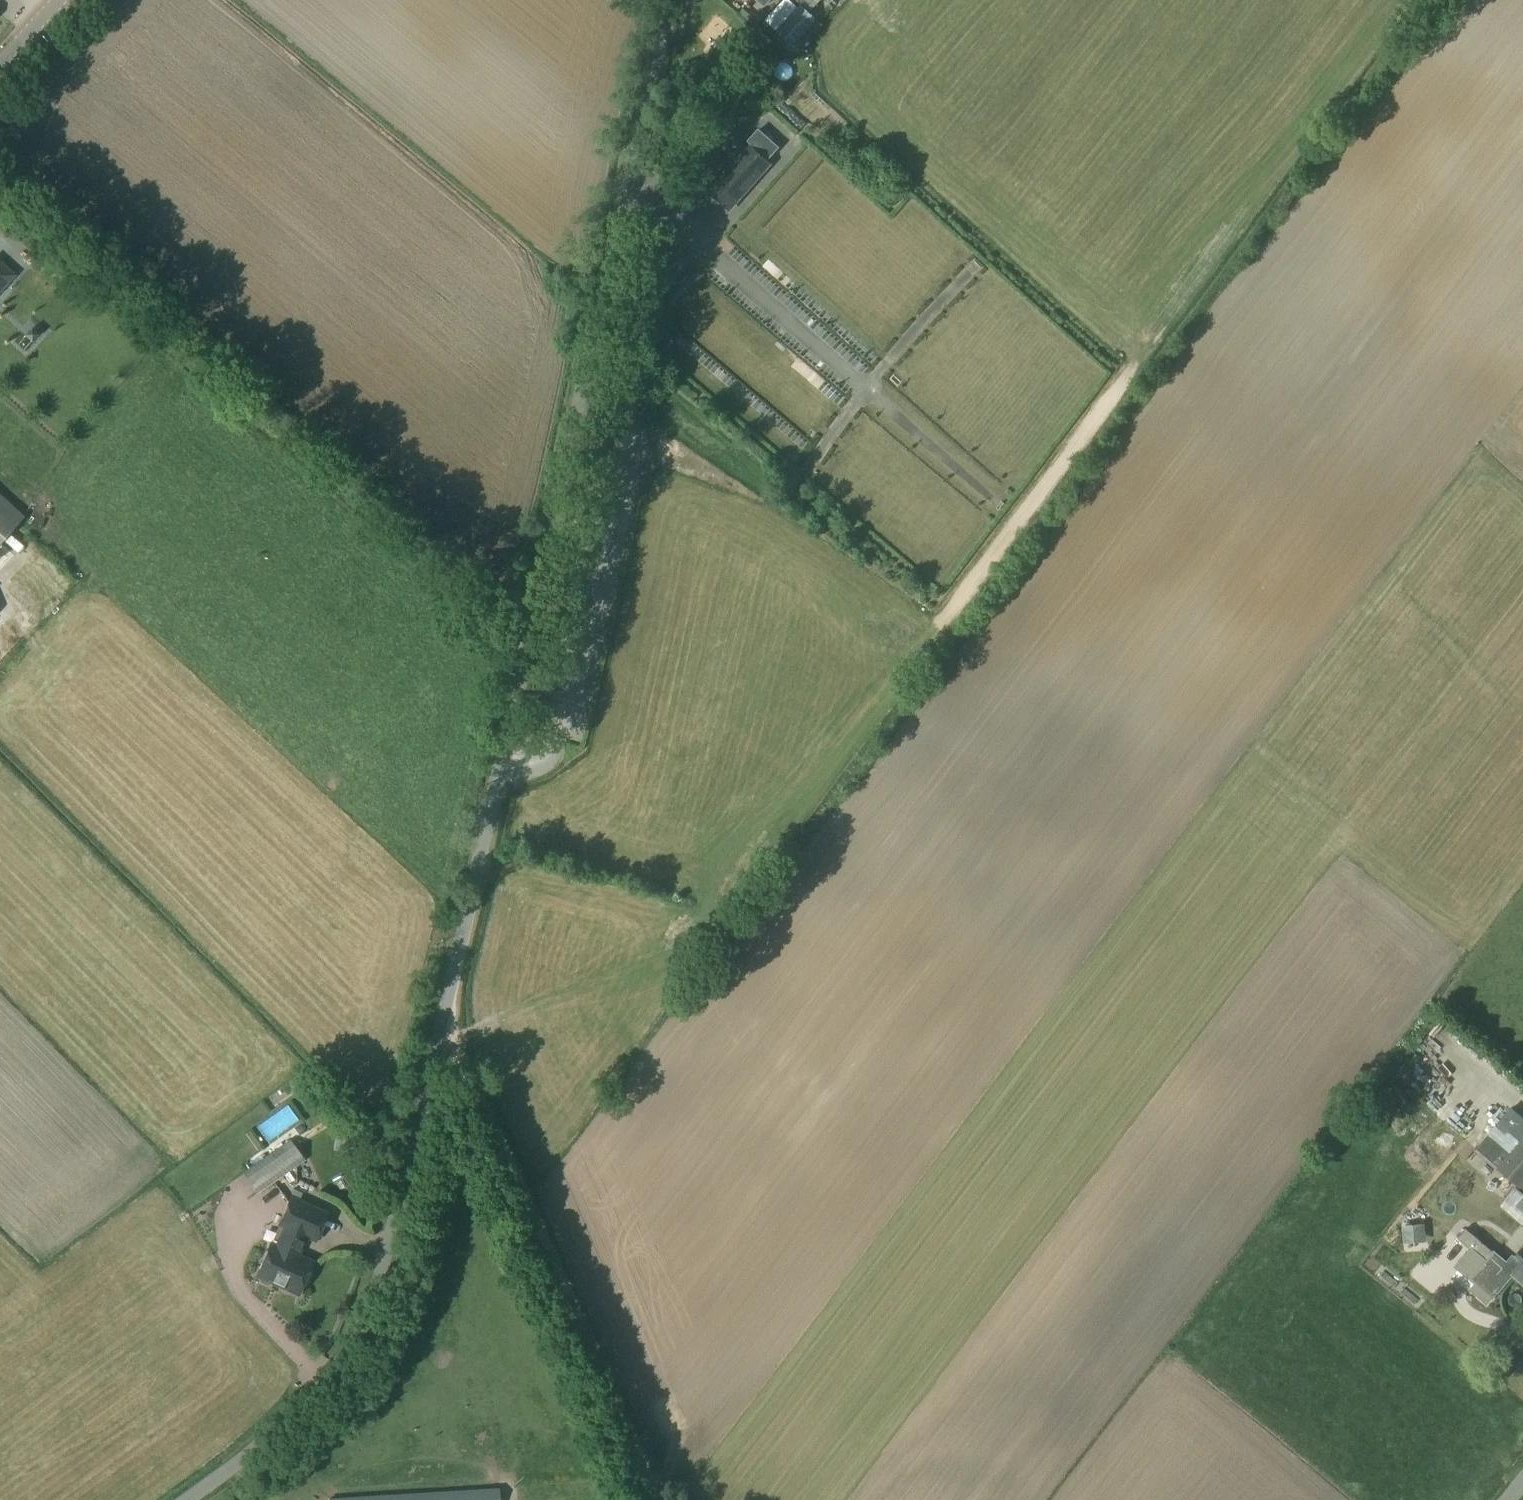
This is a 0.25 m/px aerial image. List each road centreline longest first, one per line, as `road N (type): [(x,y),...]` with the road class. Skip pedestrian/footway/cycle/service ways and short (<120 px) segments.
road 1 (unclassified): [(193,1499),(266,1446),(323,1383),(362,1319),(392,1233),(680,0)]
road 2 (track): [(441,1026),(480,1075),(658,1499)]

